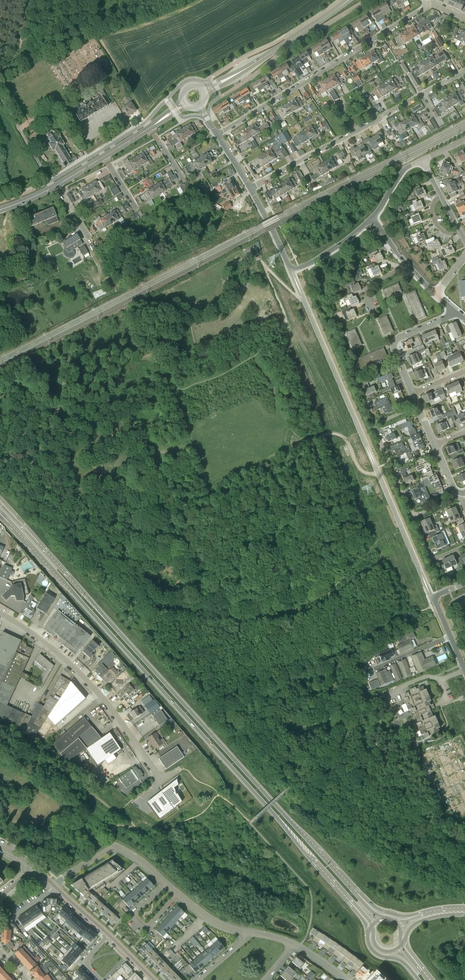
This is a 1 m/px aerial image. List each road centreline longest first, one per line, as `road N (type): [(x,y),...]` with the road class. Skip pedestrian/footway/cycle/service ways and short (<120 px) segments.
road 1 (primary): [(4,516),(352,904)]
road 2 (primary): [(360,896),(33,534)]
road 3 (residential): [(430,5),(217,134)]
road 4 (residential): [(251,188),(464,72)]
road 5 (residential): [(163,780),(94,688),(0,613)]
road 6 (secondary): [(204,91),(349,0)]
road 7 (residential): [(54,886),(114,848),(166,884)]
road 8 (residential): [(455,311),(395,342),(413,393)]

